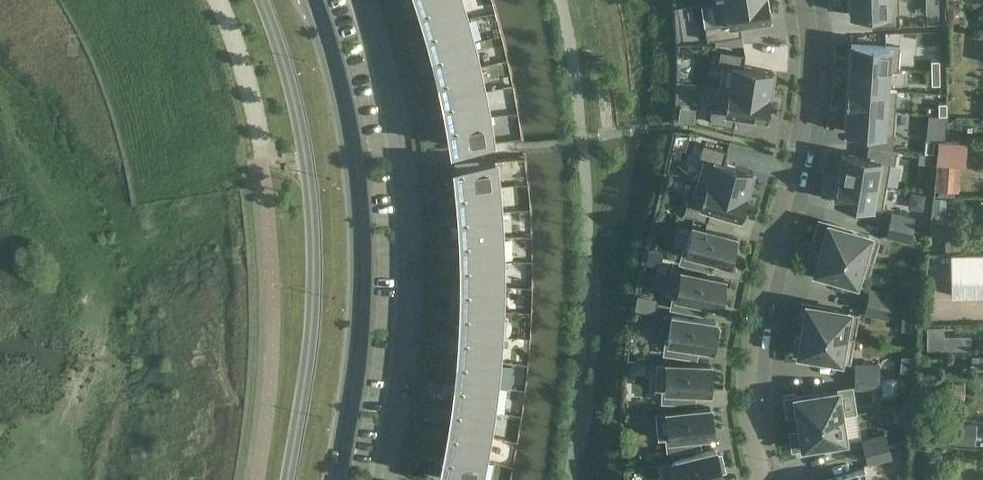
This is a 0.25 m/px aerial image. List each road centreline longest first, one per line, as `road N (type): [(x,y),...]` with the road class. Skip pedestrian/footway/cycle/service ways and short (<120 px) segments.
road 1 (residential): [(761,479),(745,402),(749,333),(808,96),(805,0)]
road 2 (primary): [(261,0),(307,154),(314,279),(289,479)]
road 3 (primary): [(332,479),(351,355),(351,186),(333,88),(303,0)]
road 4 (residential): [(386,479),(403,383),(403,165),(363,0)]
road 5 (residential): [(217,0),(265,160)]

